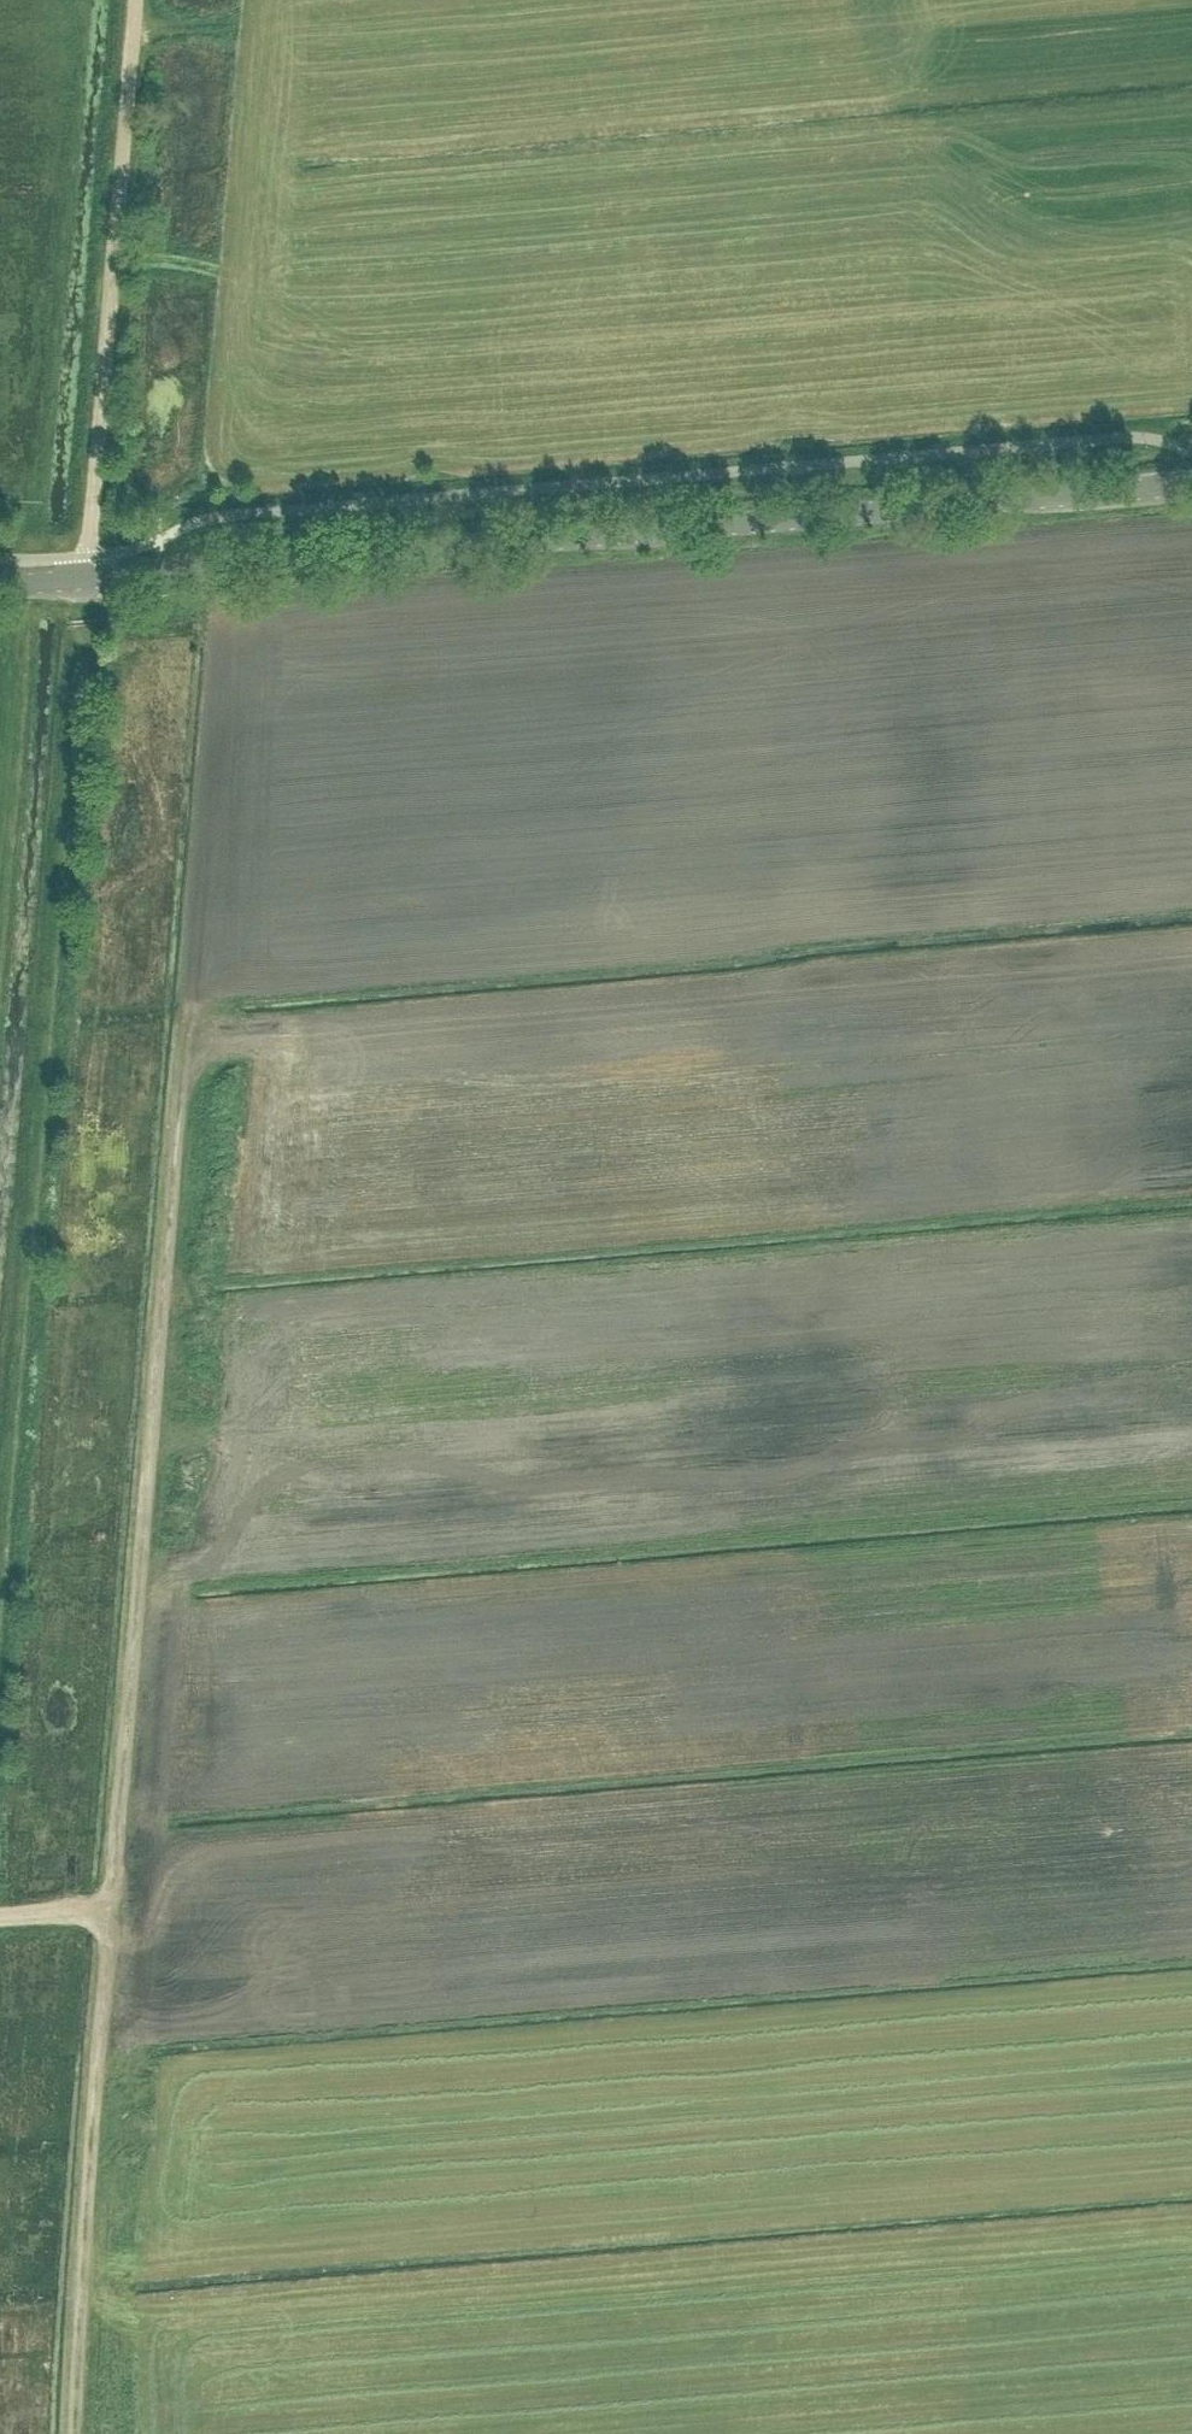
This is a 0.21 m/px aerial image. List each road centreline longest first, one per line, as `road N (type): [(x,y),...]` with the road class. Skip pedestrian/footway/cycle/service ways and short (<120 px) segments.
road 1 (tertiary): [(84,581),(1191,486)]
road 2 (track): [(0,1621),(84,581)]
road 3 (unclassified): [(84,581),(131,0)]

